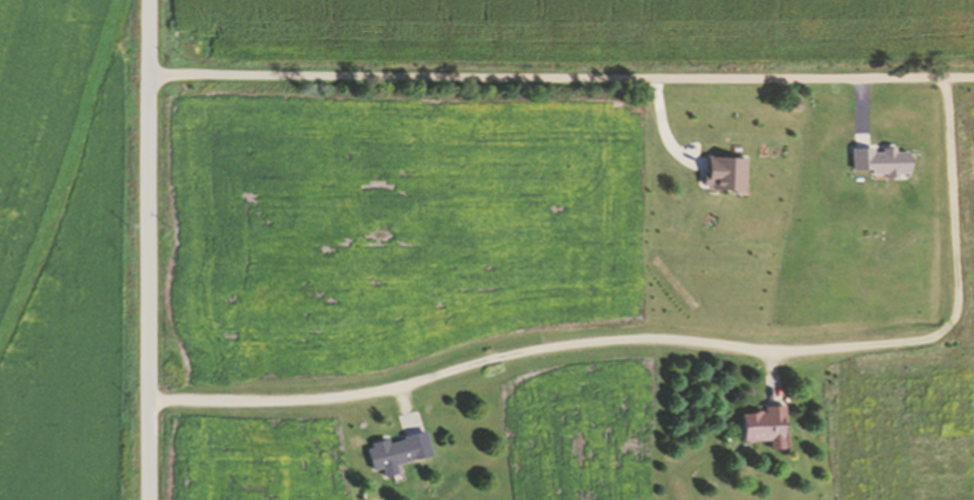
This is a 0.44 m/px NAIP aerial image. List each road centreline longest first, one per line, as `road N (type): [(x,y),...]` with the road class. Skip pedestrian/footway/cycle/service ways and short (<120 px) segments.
road 1 (track): [(946,80),(958,313),(936,338),(772,352),(603,342),(317,399),(149,402)]
road 2 (residential): [(149,71),(973,78)]
road 3 (residential): [(148,499),(148,0)]

